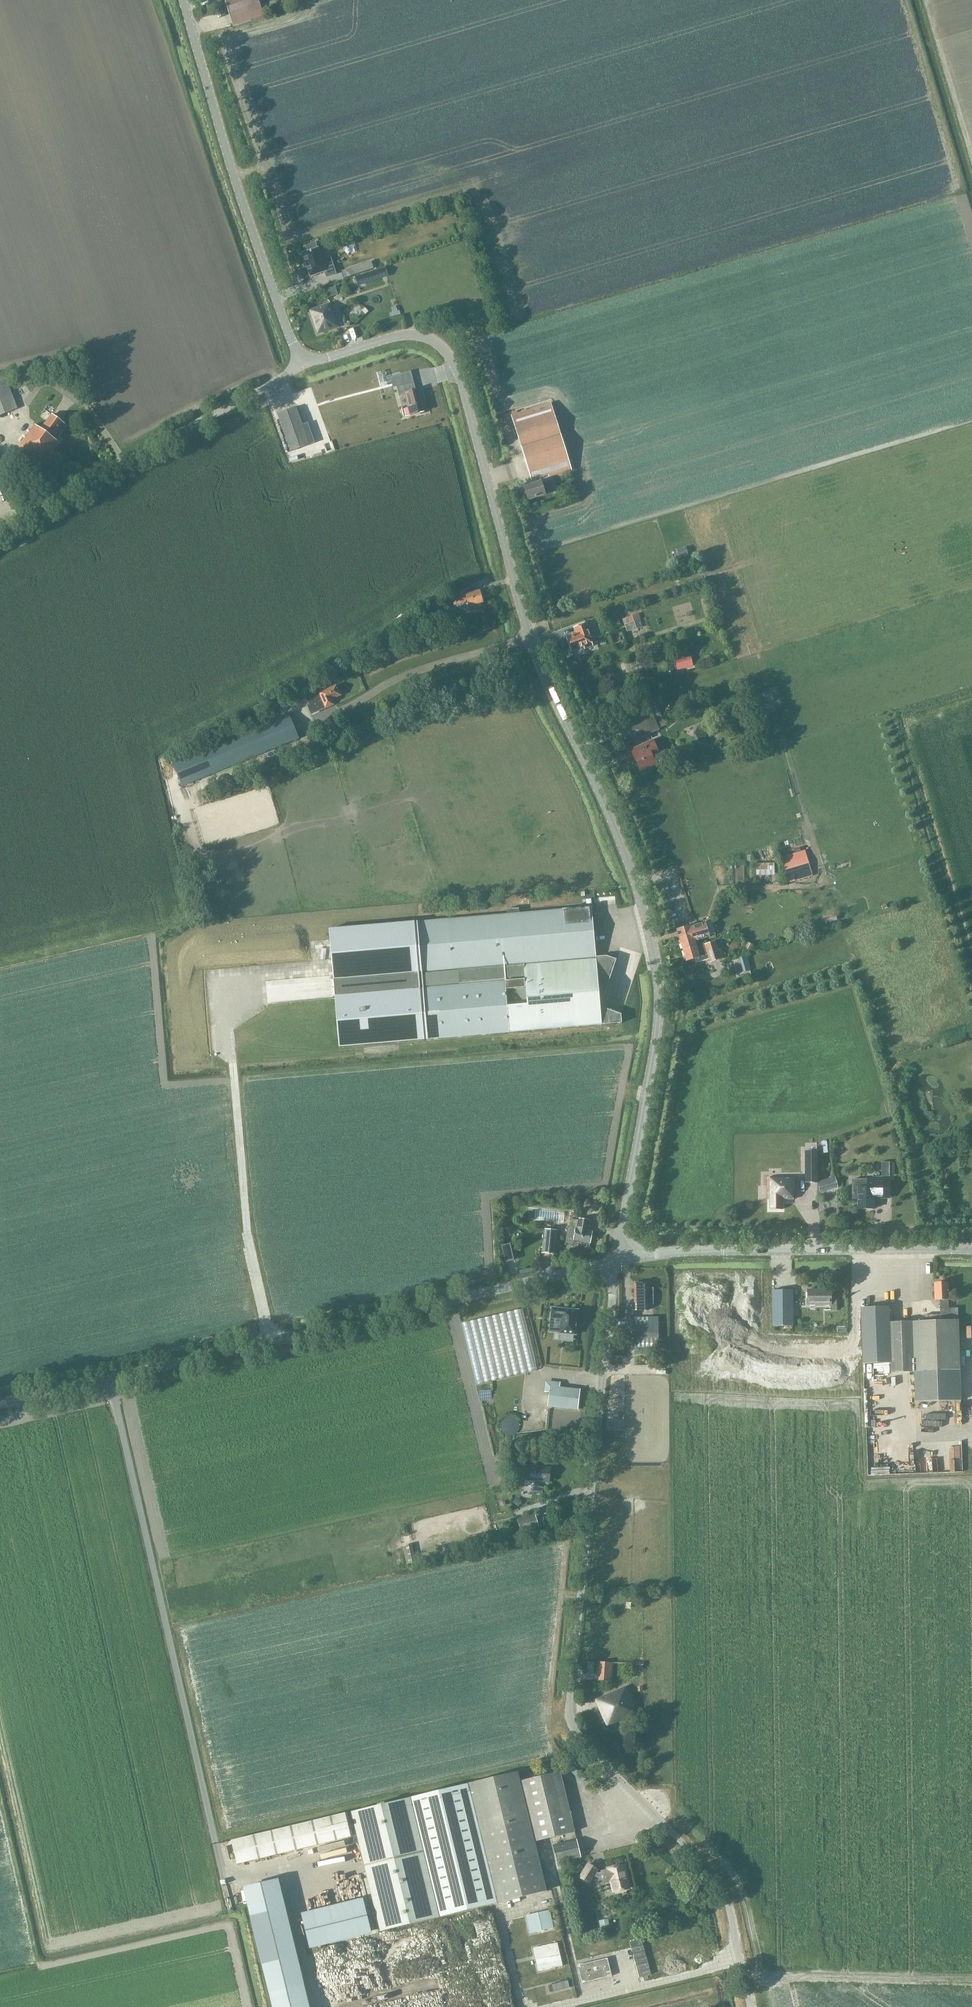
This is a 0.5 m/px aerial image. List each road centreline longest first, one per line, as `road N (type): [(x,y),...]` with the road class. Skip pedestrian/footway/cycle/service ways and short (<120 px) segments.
road 1 (unclassified): [(617,1259),(655,1048),(657,964),(616,829),(537,660),(457,369),(433,341),(406,335),(302,364)]
road 2 (unclassified): [(746,2006),(725,1886),(569,1720),(617,1259)]
road 3 (unclassified): [(0,1405),(617,1259)]
road 4 (unclassified): [(302,364),(182,0)]
road 5 (unclassified): [(617,1259),(971,1249)]
road 6 (unclassified): [(0,533),(302,364)]
road 7 (track): [(971,1983),(740,1980)]
road 8 (track): [(554,2006),(737,1960)]

